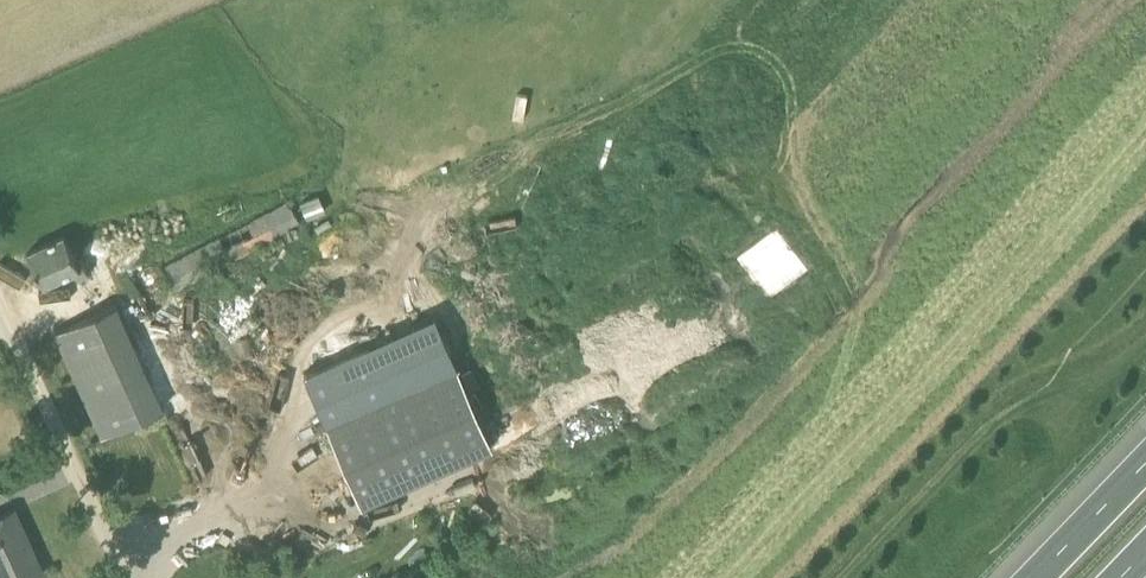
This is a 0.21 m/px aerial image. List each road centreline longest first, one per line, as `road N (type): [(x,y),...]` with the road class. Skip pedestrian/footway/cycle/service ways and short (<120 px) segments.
road 1 (unclassified): [(126,577),(0,304)]
road 2 (motorway): [(1145,457),(1029,577)]

